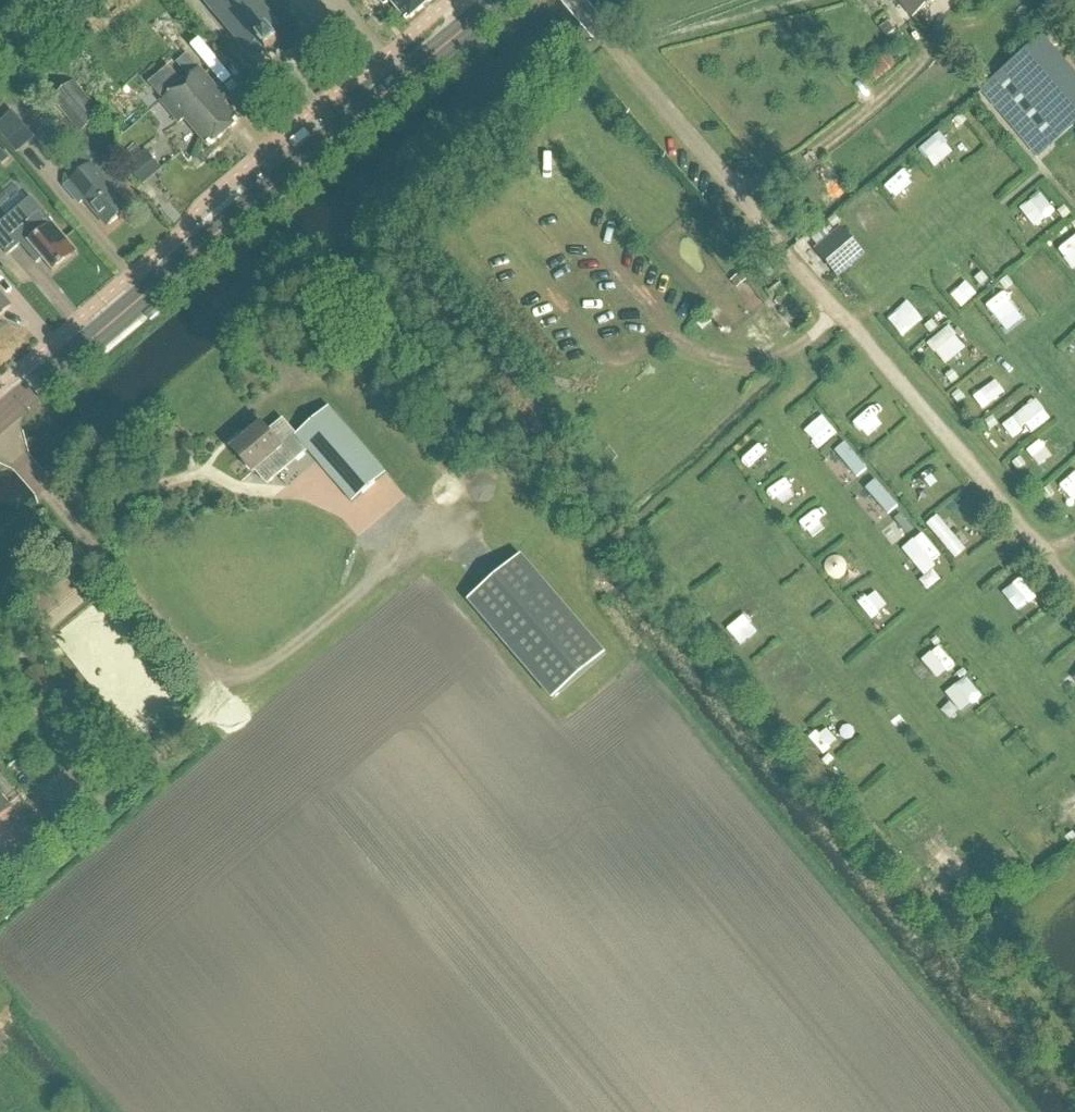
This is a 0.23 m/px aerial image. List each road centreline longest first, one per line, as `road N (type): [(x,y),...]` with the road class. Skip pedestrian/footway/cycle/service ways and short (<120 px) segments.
road 1 (tertiary): [(0,419),(499,0)]

